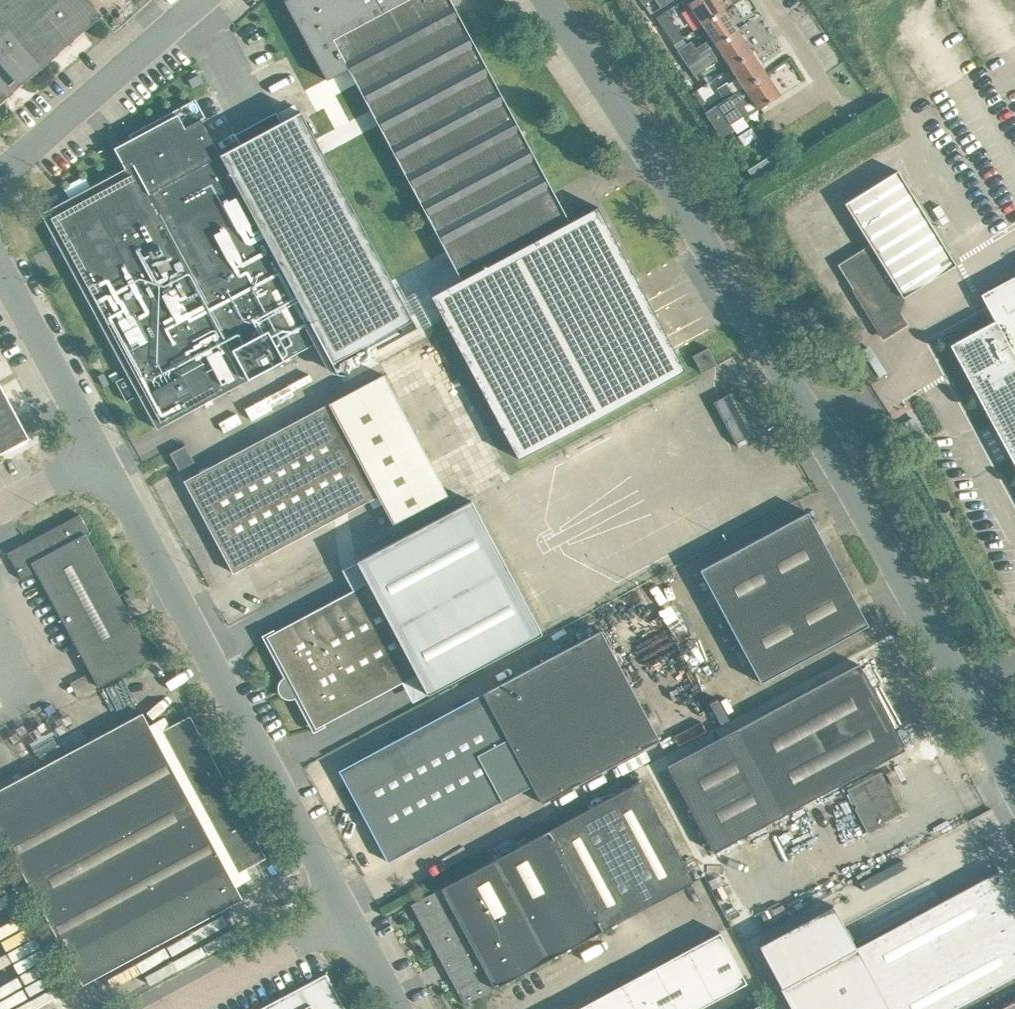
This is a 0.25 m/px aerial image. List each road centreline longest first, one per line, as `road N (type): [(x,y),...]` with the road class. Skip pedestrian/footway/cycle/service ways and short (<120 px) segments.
road 1 (unclassified): [(1014,785),(828,456),(540,0)]
road 2 (unclassified): [(344,917),(99,456)]
road 3 (unclassified): [(0,180),(204,0)]
road 4 (unclassified): [(99,456),(0,261)]
road 5 (unclassified): [(178,1008),(344,917)]
road 6 (residential): [(789,124),(822,103),(820,79),(768,0)]

